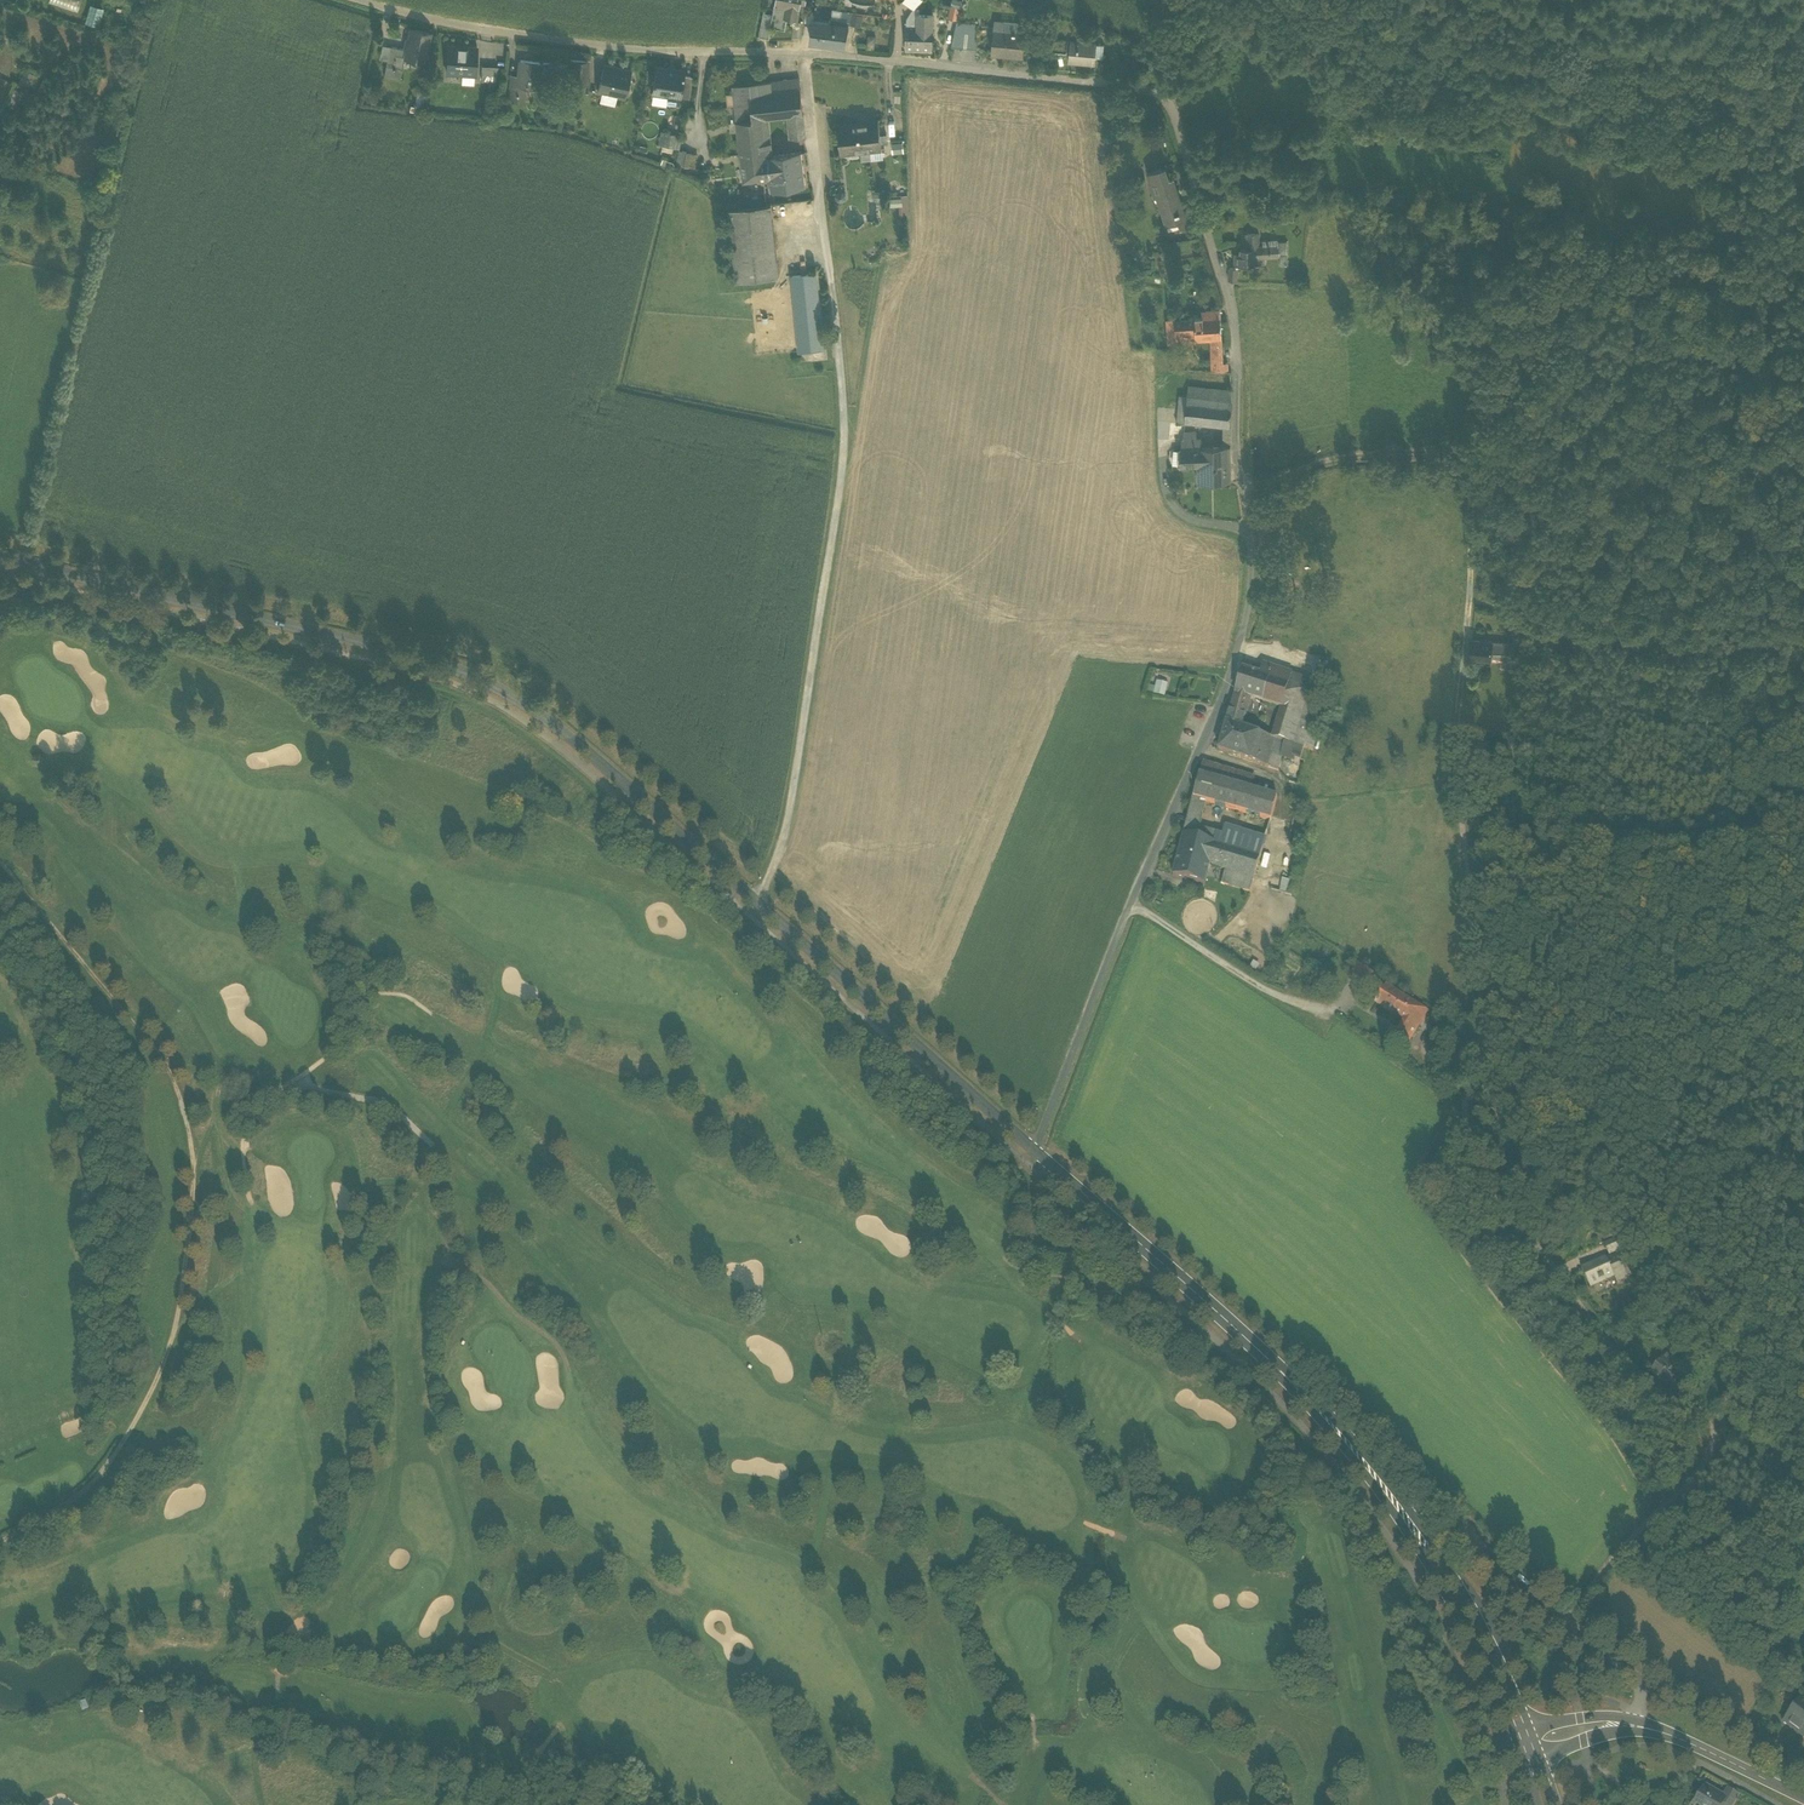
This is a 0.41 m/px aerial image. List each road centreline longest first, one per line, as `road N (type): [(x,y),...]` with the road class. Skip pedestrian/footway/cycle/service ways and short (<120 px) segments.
road 1 (unclassified): [(1242,487),(1354,457),(1441,453),(1456,456),(1468,477),(1469,600),(1455,753),(1486,1039),(1464,1127),(1478,1166),(1603,1338),(1713,1435),(1694,1478),(1617,1557),(1570,1622)]
road 2 (tertiary): [(0,561),(383,647),(473,675),(541,716),(1032,1148)]
road 3 (residential): [(360,0),(518,34),(650,49),(805,51),(1160,98),(1173,111),(1230,310),(1242,487)]
road 4 (track): [(745,895),(781,855),(847,435),(805,51)]
road 5 (tertiary): [(1032,1148),(1196,1290),(1338,1432),(1444,1575),(1528,1742)]
road 6 (residential): [(1032,1148),(1236,660),(1252,574),(1242,487)]
road 7 (unclassified): [(1803,1800),(1637,1727)]
road 8 (unclassified): [(1637,1727),(1640,1679),(1570,1622)]

